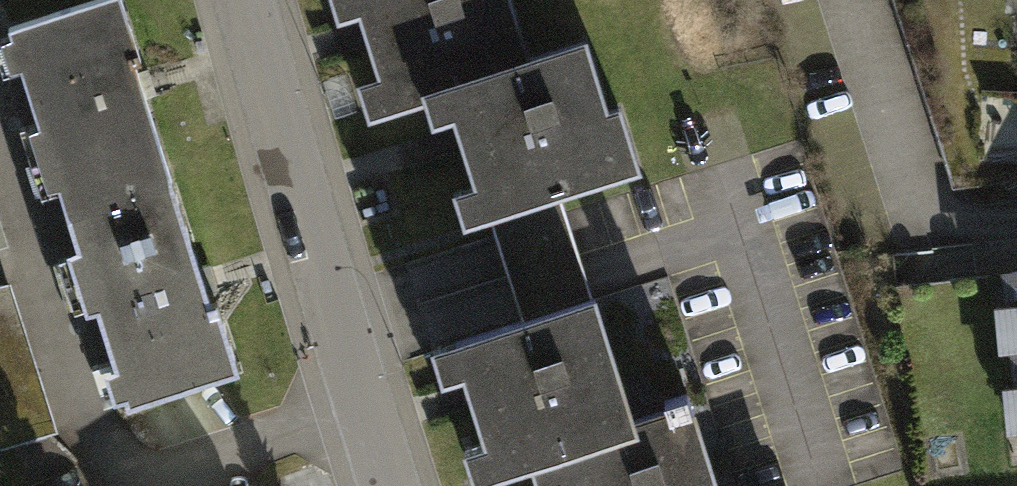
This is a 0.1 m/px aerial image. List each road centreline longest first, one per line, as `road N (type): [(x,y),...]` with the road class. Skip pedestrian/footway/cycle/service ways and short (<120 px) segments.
road 1 (residential): [(258,0),(390,485)]

